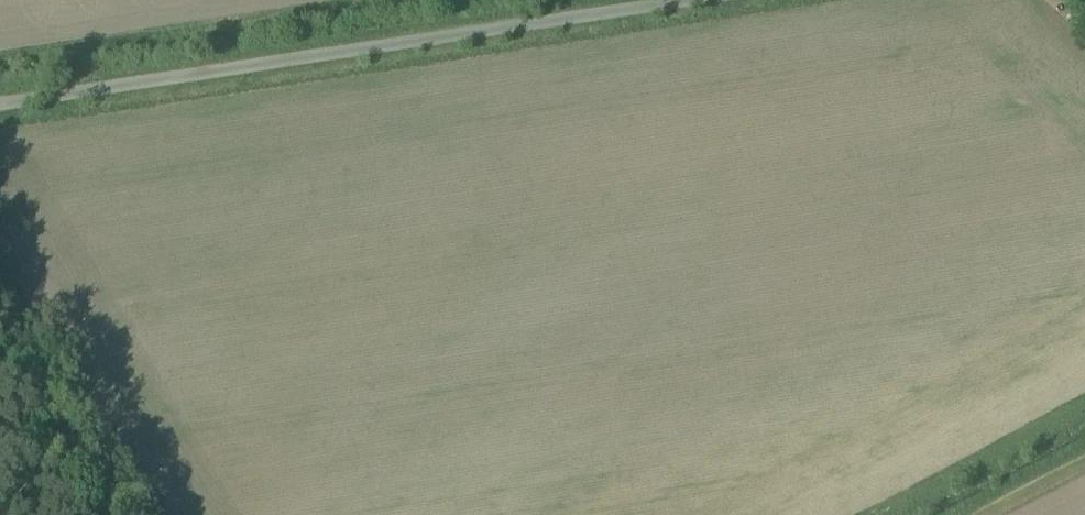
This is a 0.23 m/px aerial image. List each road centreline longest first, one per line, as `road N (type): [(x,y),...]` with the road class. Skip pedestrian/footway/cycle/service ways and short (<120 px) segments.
road 1 (unclassified): [(721,0),(0,107)]

